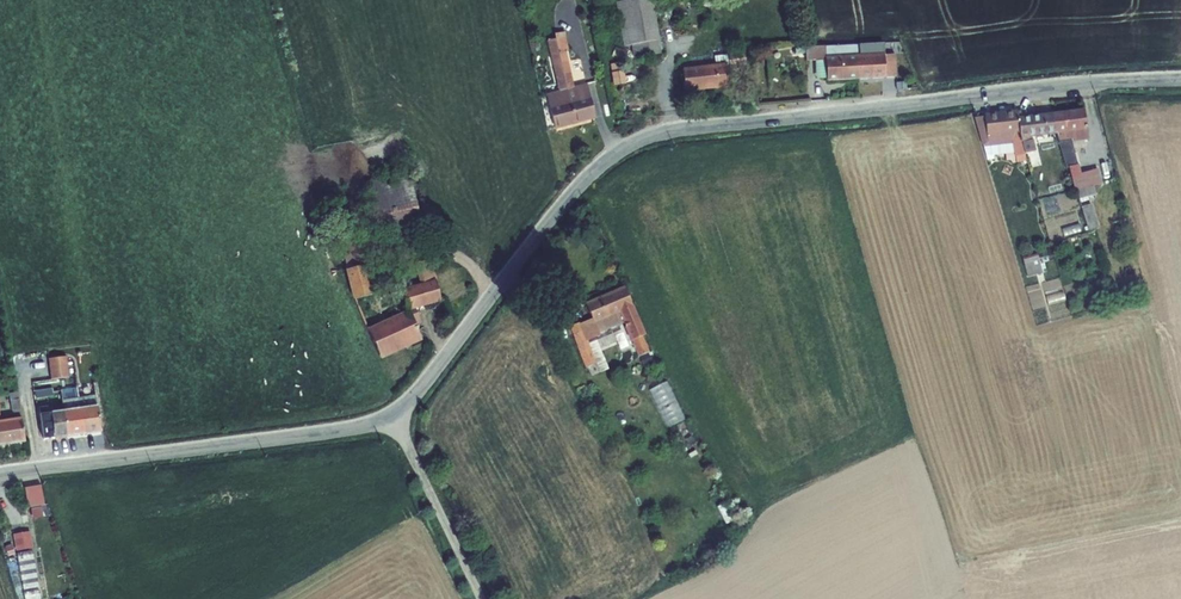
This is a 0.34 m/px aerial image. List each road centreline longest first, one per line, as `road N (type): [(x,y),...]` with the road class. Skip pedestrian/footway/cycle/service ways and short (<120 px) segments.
road 1 (unclassified): [(1180,79),(1038,87),(635,142),(578,187),(423,386),(391,416)]
road 2 (unclassified): [(391,416),(328,432),(0,474)]
road 3 (unclassified): [(391,416),(481,598)]

